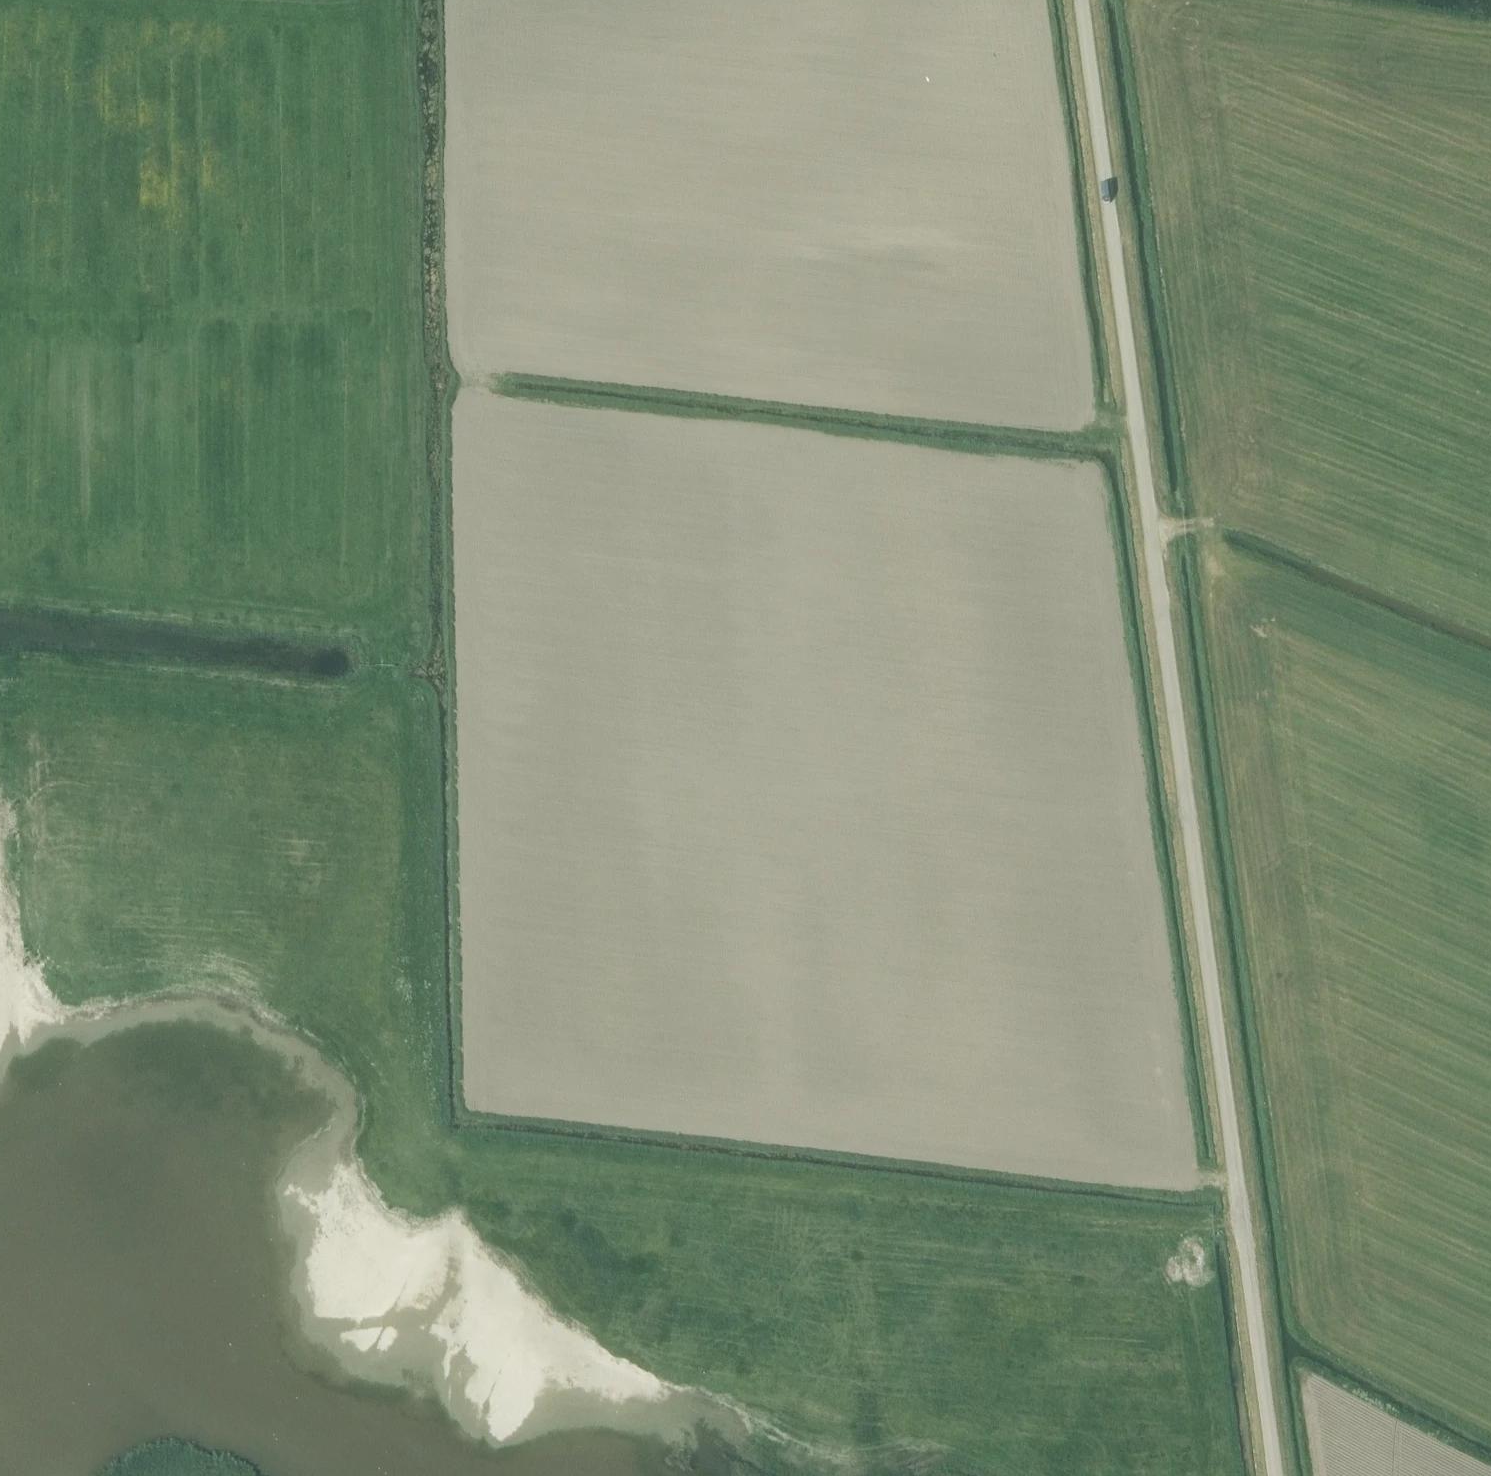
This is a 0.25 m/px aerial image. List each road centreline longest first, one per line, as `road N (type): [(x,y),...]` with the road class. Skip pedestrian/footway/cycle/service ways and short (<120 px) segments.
road 1 (unclassified): [(1276,1475),(1081,0)]

